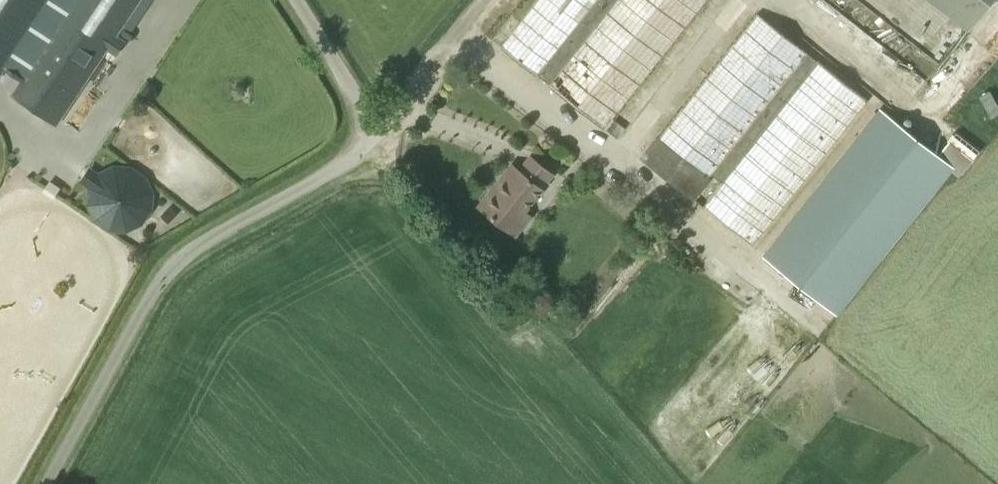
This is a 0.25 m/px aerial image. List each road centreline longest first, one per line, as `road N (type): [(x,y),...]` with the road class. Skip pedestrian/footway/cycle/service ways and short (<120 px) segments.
road 1 (unclassified): [(53,483),(192,253),(353,154),(374,125),(297,0)]
road 2 (track): [(374,125),(414,105),(493,0)]

